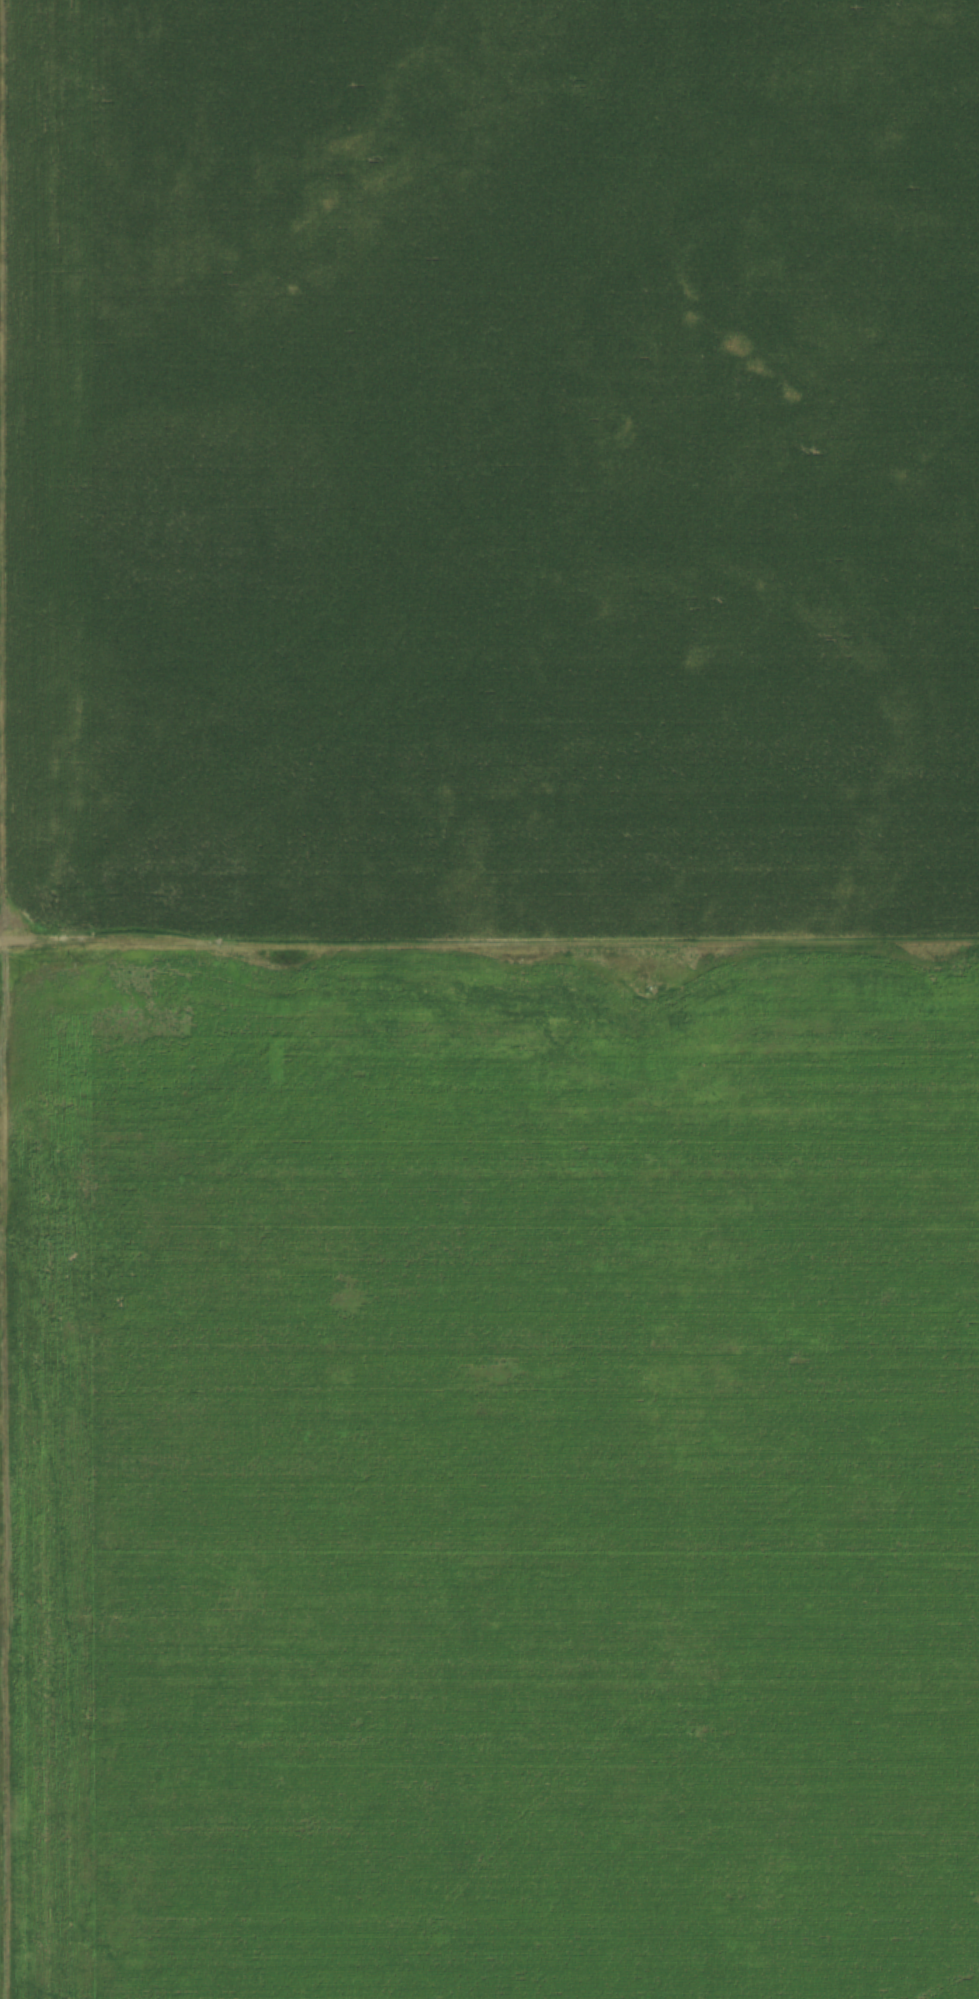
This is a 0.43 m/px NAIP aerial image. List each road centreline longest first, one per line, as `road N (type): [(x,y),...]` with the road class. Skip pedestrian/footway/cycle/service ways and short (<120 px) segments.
road 1 (residential): [(978,931),(0,942)]

